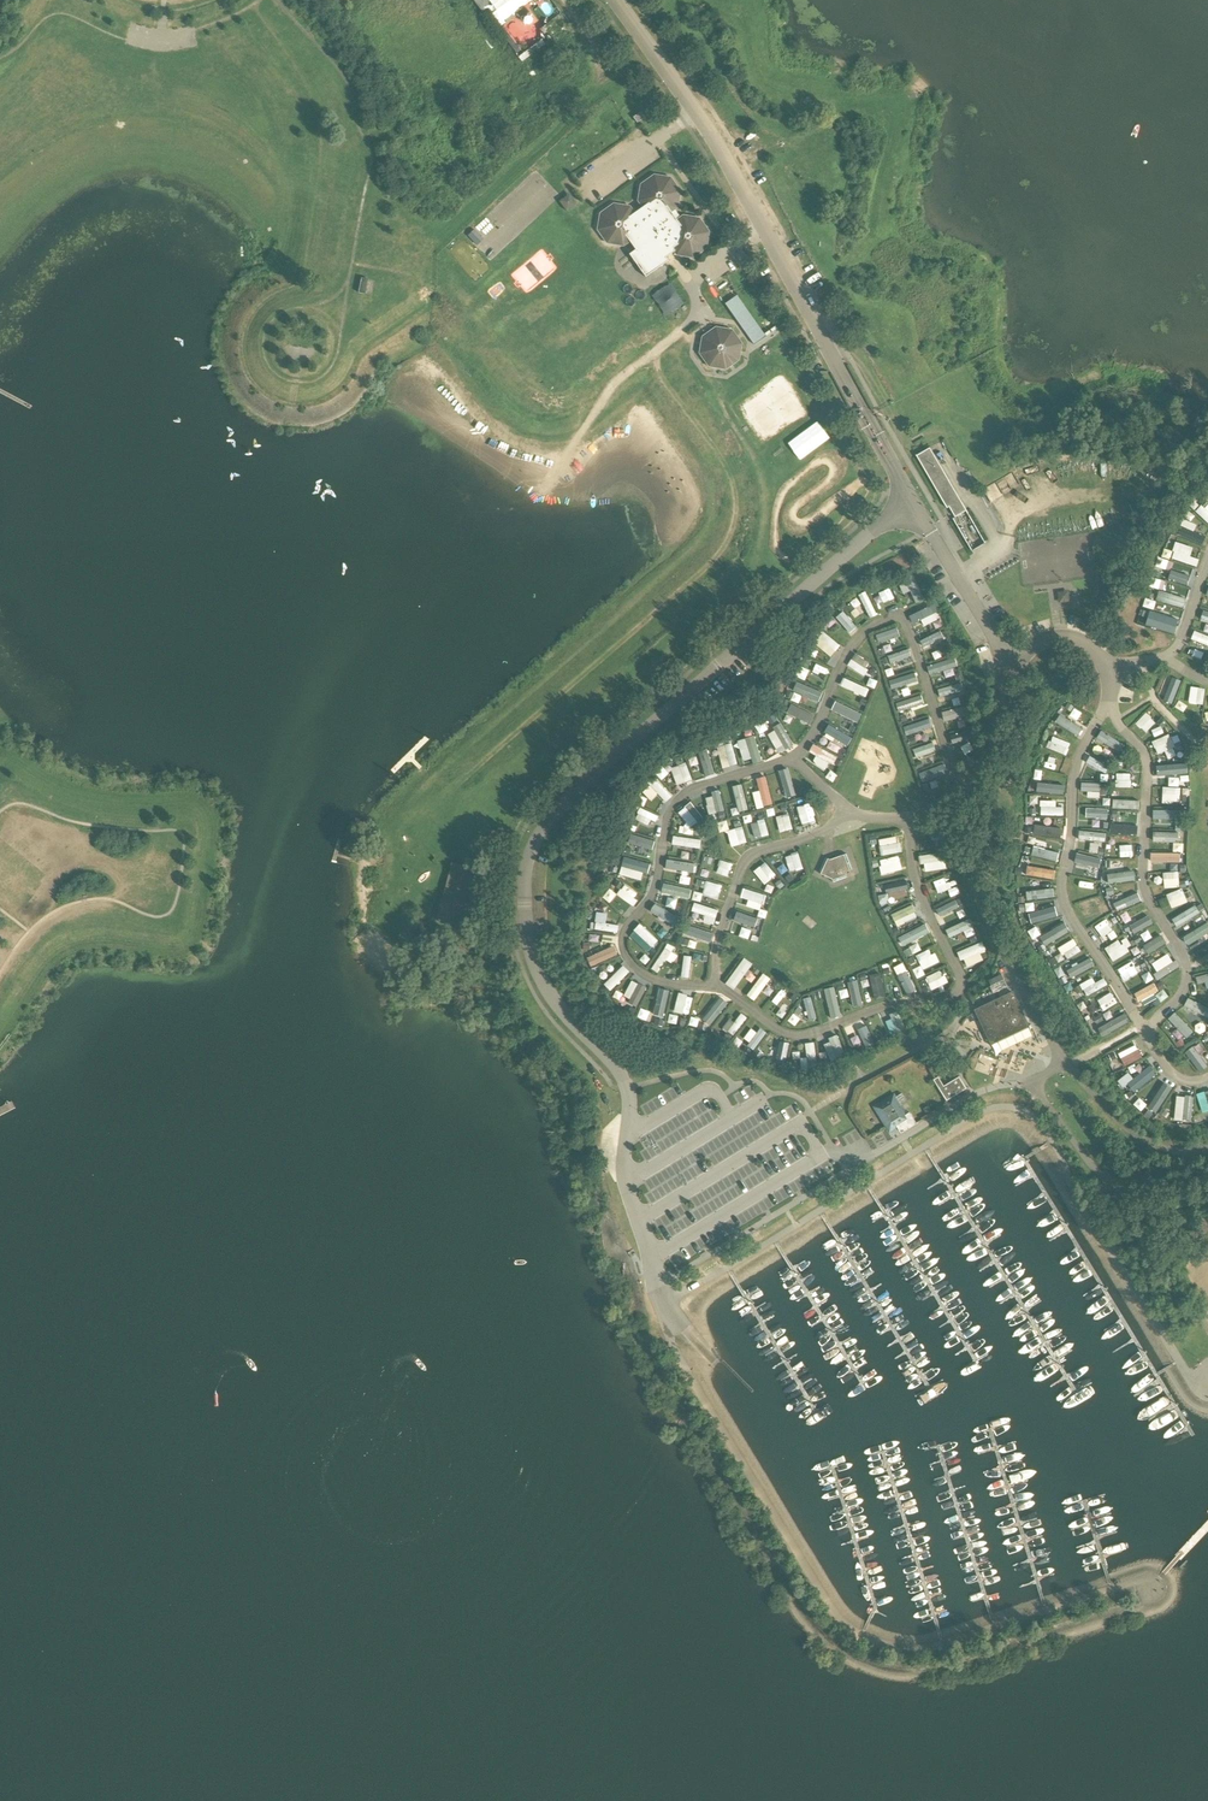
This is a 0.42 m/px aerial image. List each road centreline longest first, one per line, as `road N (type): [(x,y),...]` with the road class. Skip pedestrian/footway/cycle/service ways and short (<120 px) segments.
road 1 (unclassified): [(614,0),(713,139),(875,432)]
road 2 (track): [(683,328),(611,387),(544,492)]

